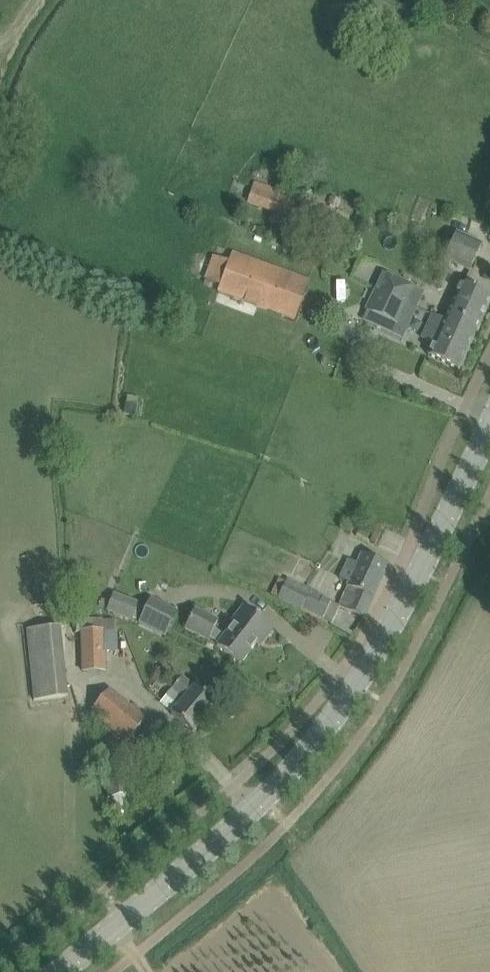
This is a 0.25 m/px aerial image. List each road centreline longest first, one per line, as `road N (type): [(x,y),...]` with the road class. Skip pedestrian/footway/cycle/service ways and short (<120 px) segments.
road 1 (secondary): [(64,971),(288,788),(371,690),(426,592),(489,443)]

